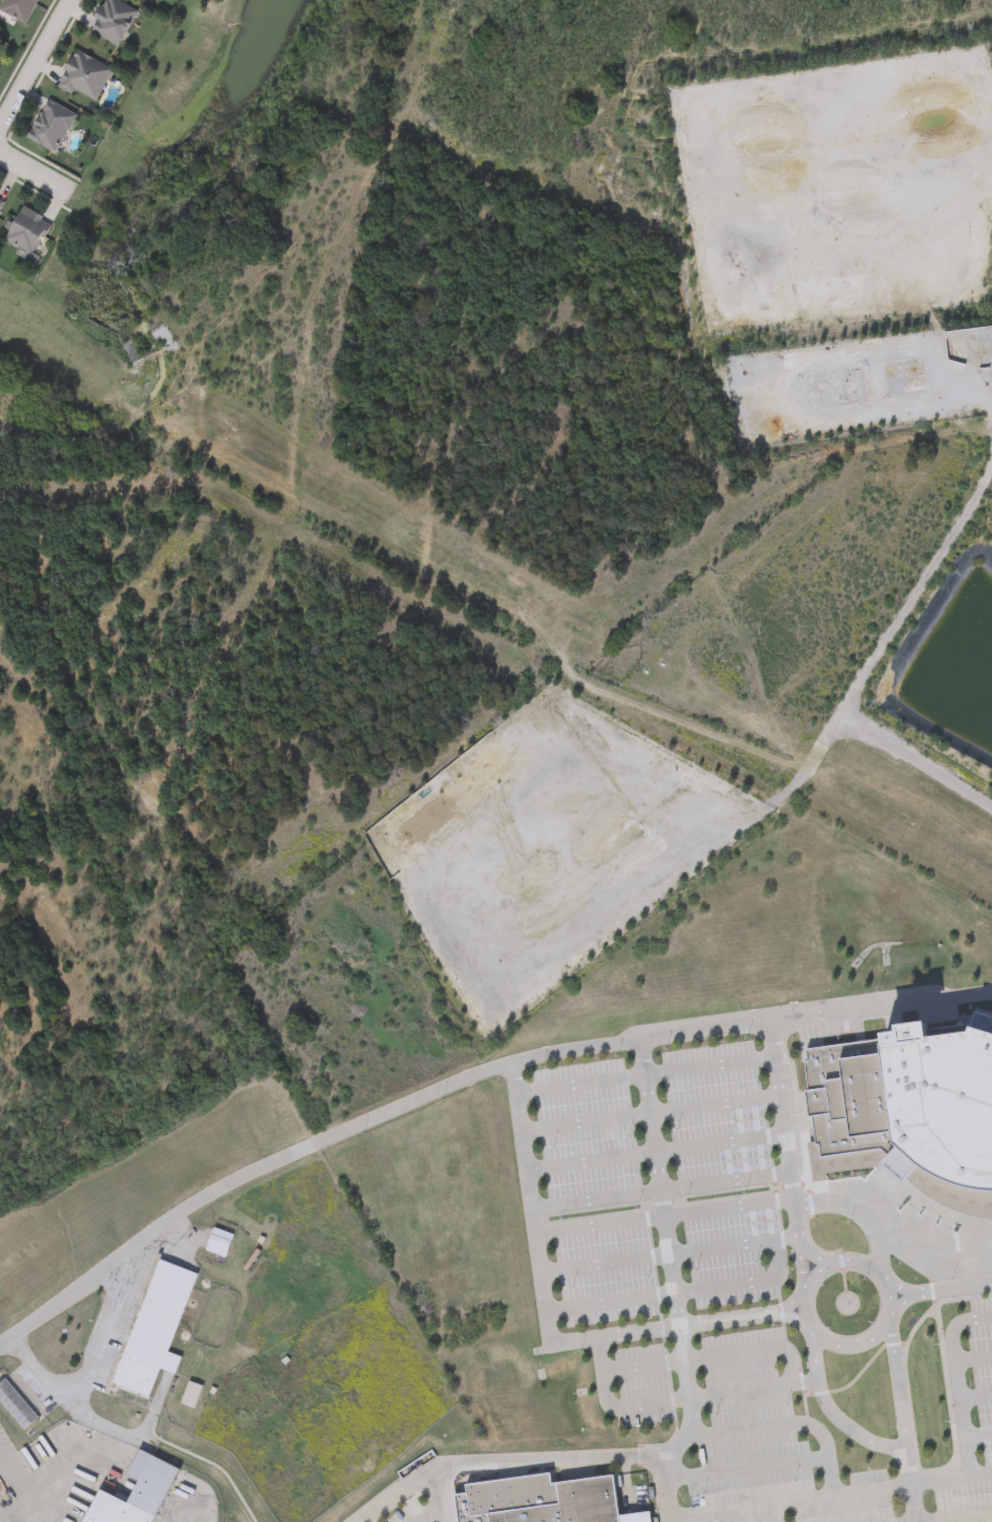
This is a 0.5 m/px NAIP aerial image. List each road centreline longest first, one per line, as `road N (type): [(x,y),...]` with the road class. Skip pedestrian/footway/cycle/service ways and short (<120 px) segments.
road 1 (residential): [(70,0),(0,124)]

